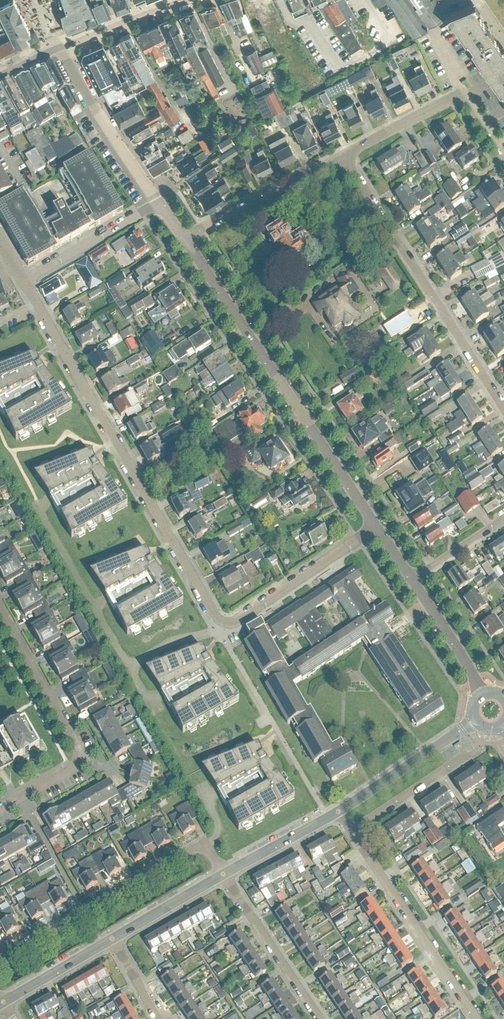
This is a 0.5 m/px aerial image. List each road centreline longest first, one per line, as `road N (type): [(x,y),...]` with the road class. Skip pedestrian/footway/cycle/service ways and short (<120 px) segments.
road 1 (residential): [(23,282),(217,620),(238,620),(375,527)]
road 2 (residential): [(375,527),(184,237)]
road 3 (residential): [(503,409),(342,153)]
road 4 (residential): [(0,960),(205,843),(223,875)]
road 5 (residential): [(0,808),(84,760),(0,612)]
road 6 (residential): [(474,1018),(352,831)]
road 7 (residential): [(158,202),(62,48)]
road 8 (residential): [(184,237),(342,153)]
road 9 (residential): [(319,1018),(223,875)]
road 10 (unclassified): [(339,811),(475,721)]
road 11 (residential): [(23,282),(158,202)]
road 12 (residential): [(481,696),(411,579)]
road 13 (residential): [(342,153),(463,94)]
road 14 (residential): [(463,756),(352,831)]
road 15 (unclassified): [(223,875),(339,811)]
road 16 (residential): [(182,0),(62,48)]
road 17 (unclassified): [(111,939),(223,875)]
road 18 (unclassified): [(3,1003),(111,939)]

